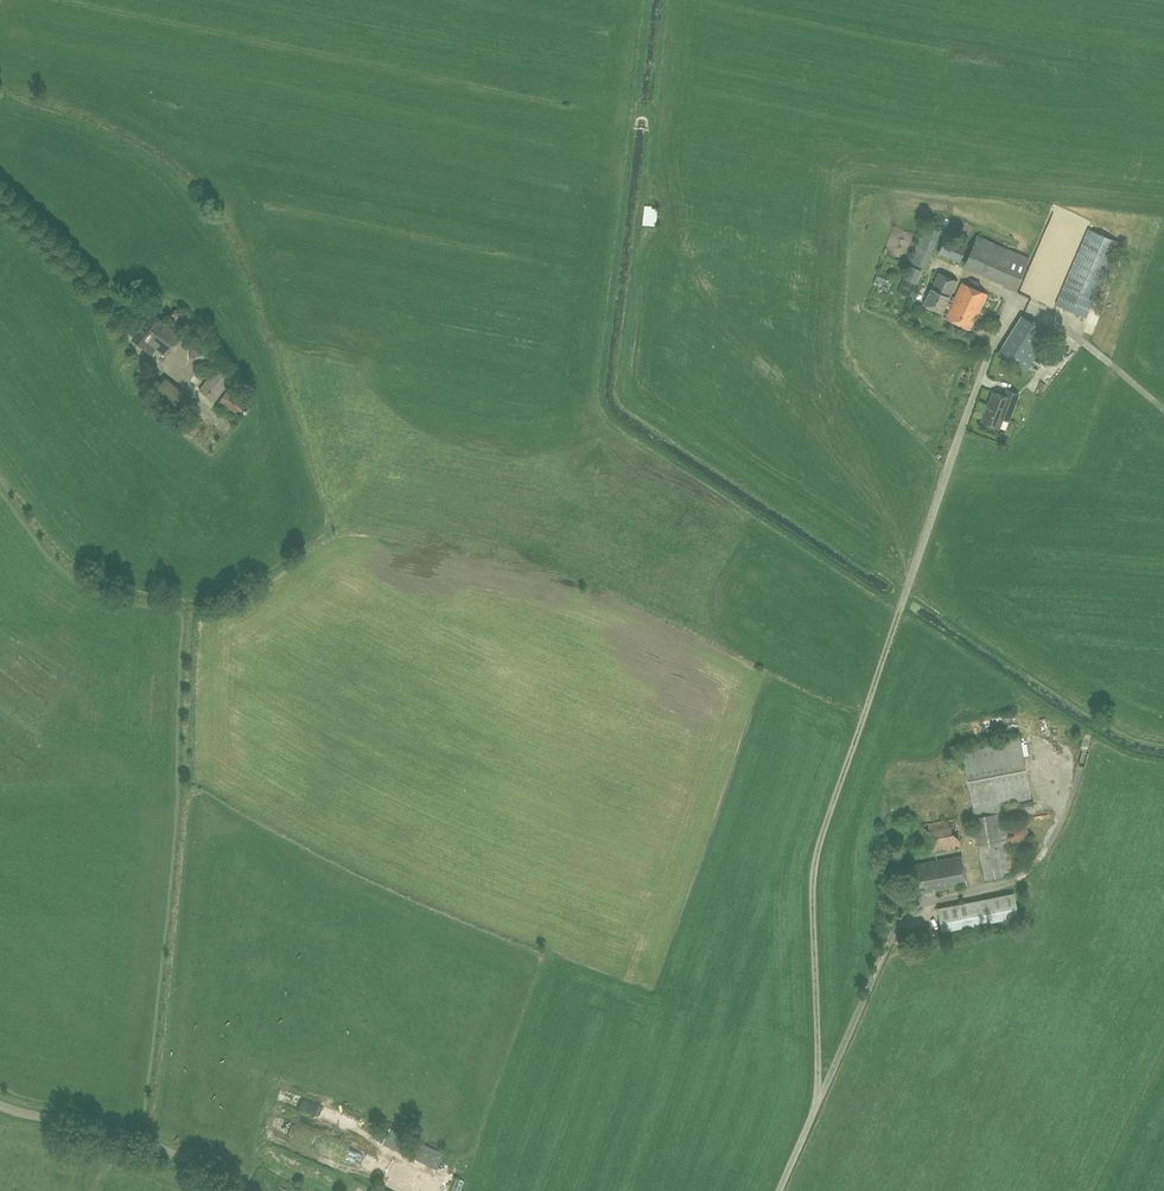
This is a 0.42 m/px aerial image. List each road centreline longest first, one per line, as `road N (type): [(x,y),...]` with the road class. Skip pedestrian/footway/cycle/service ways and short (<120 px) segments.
road 1 (unclassified): [(253,1190),(158,1141),(60,1108),(0,1102)]

